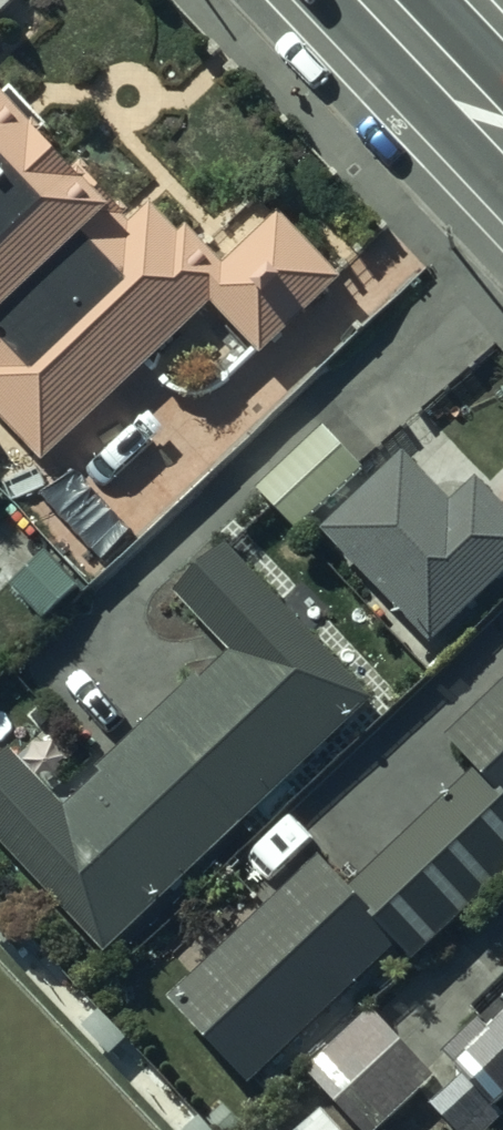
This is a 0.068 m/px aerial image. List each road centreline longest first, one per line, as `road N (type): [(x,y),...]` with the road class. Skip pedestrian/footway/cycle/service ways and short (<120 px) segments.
road 1 (secondary): [(502,134),(377,0)]

